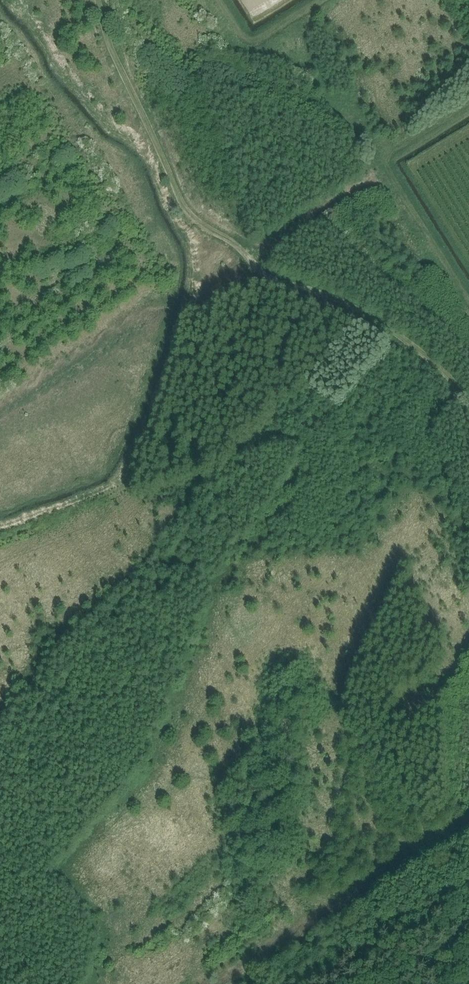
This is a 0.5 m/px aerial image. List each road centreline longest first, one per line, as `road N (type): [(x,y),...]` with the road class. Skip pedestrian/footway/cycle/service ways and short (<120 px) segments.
road 1 (track): [(468,401),(413,343),(335,297),(270,278),(193,215),(121,72),(98,0)]
road 2 (track): [(468,102),(384,160),(468,303)]
road 3 (track): [(219,0),(253,42),(323,0)]

